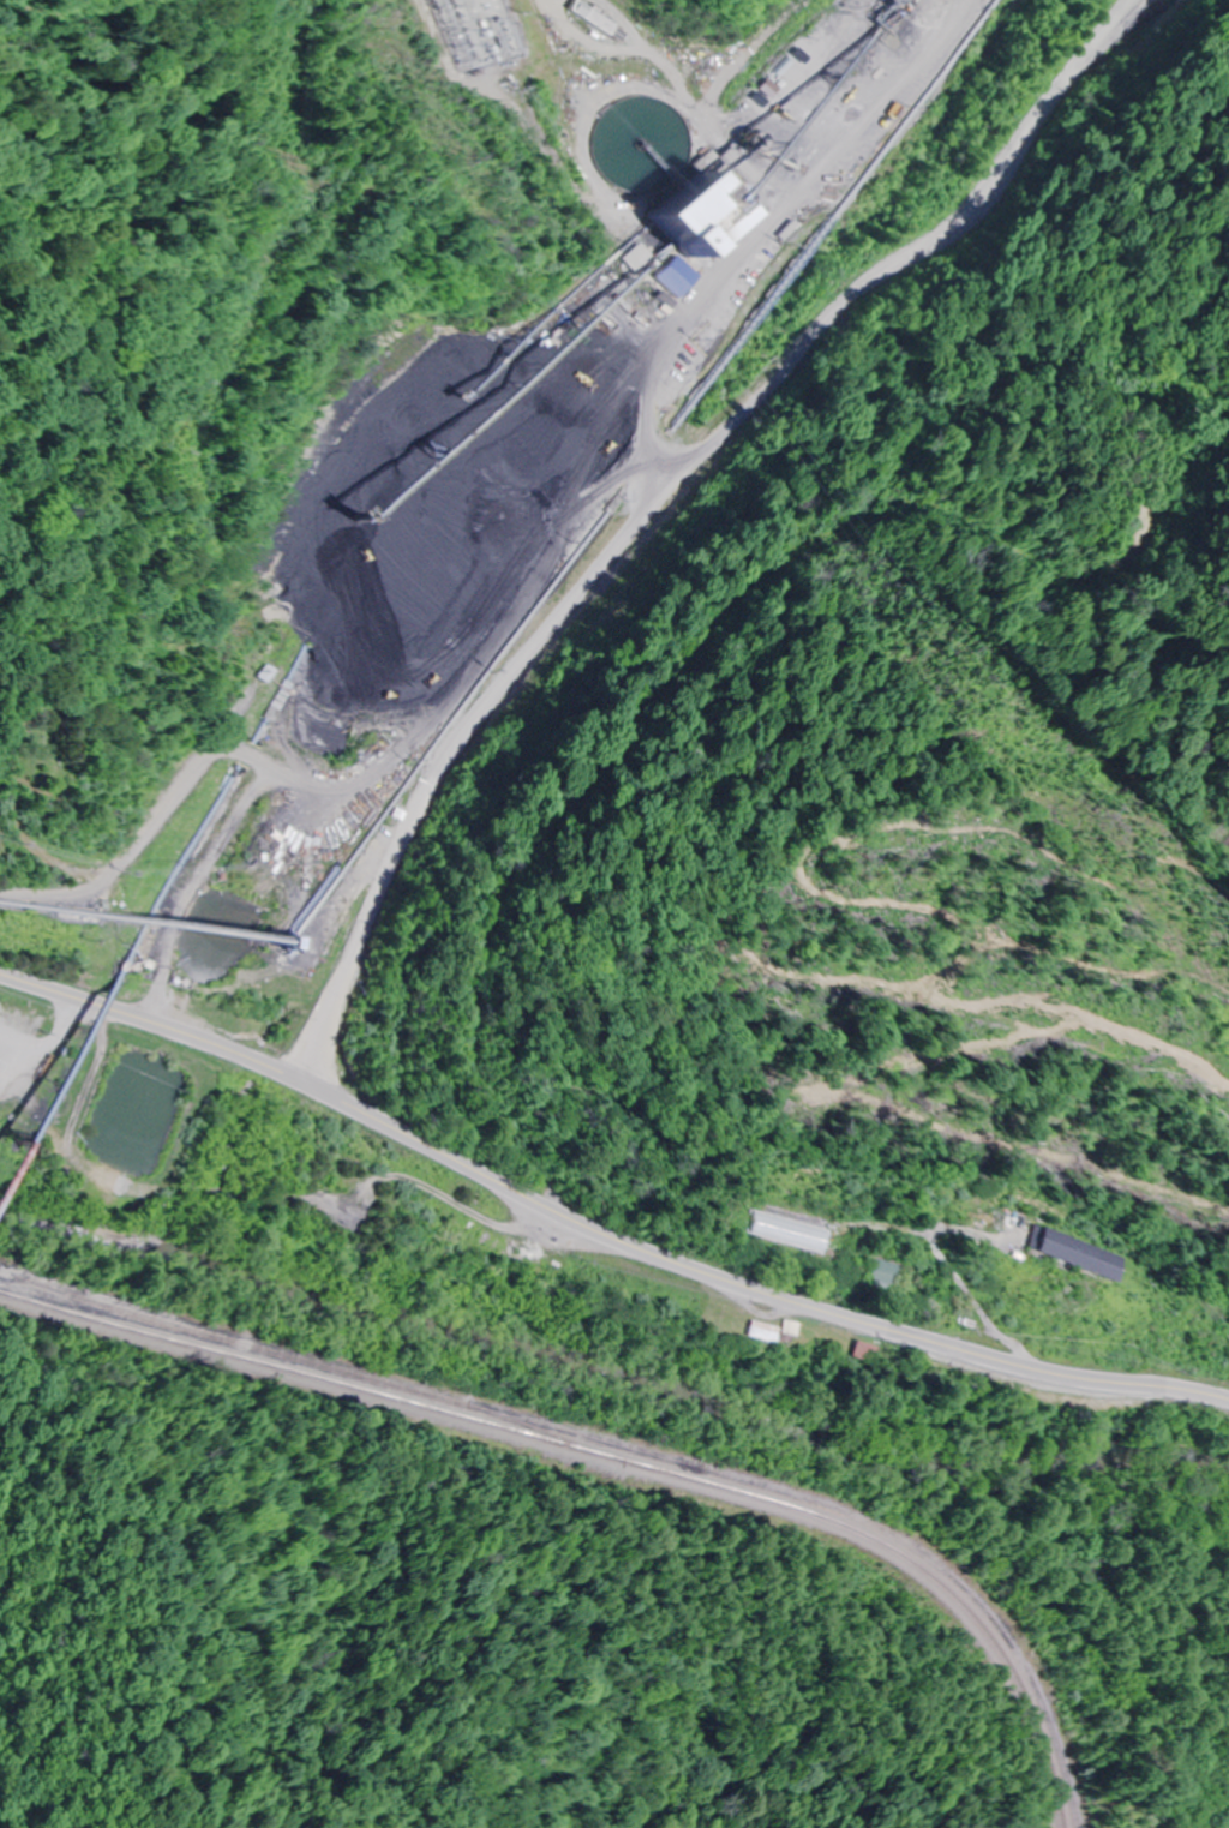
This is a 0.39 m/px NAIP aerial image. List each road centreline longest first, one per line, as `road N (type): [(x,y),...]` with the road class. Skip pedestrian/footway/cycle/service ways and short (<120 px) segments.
road 1 (secondary): [(0,971),(302,1078),(596,1231),(700,1271),(995,1360),(1228,1400)]

